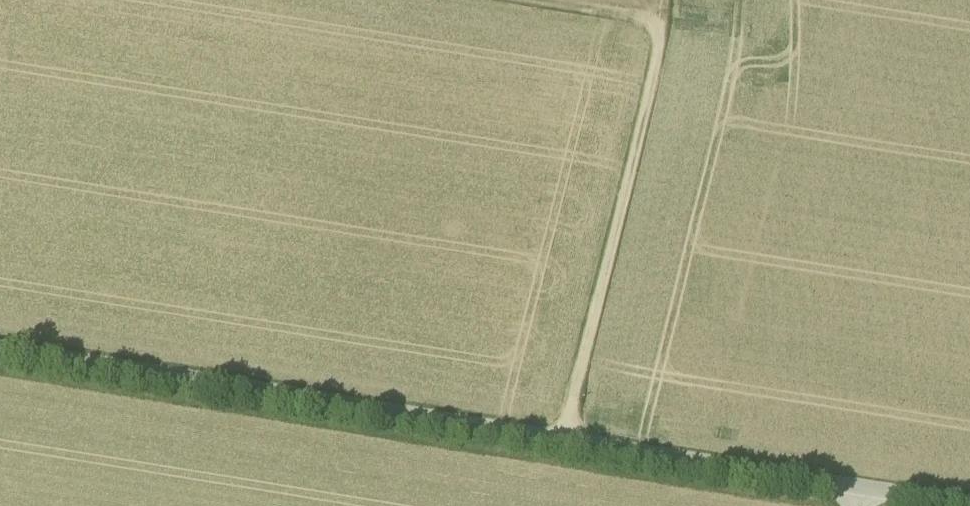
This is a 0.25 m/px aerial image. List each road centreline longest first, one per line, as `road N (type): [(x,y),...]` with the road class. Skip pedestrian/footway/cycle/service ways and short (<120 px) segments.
road 1 (residential): [(948,505),(0,352)]
road 2 (track): [(665,27),(569,444)]
road 3 (track): [(665,27),(504,0)]

